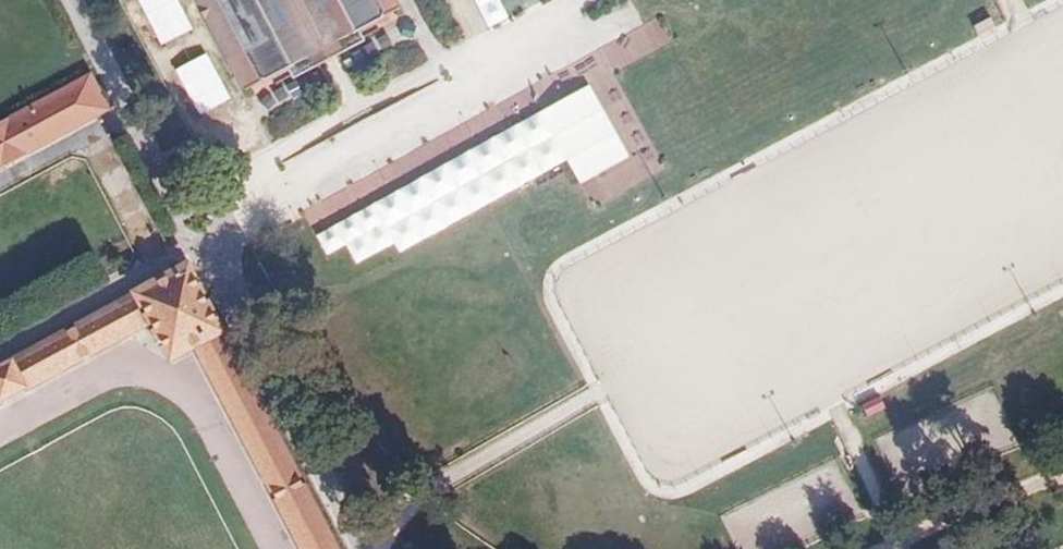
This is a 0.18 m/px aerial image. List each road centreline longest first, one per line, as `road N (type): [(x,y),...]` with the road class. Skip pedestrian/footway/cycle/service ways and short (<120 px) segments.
road 1 (track): [(886,548),(1062,477)]

